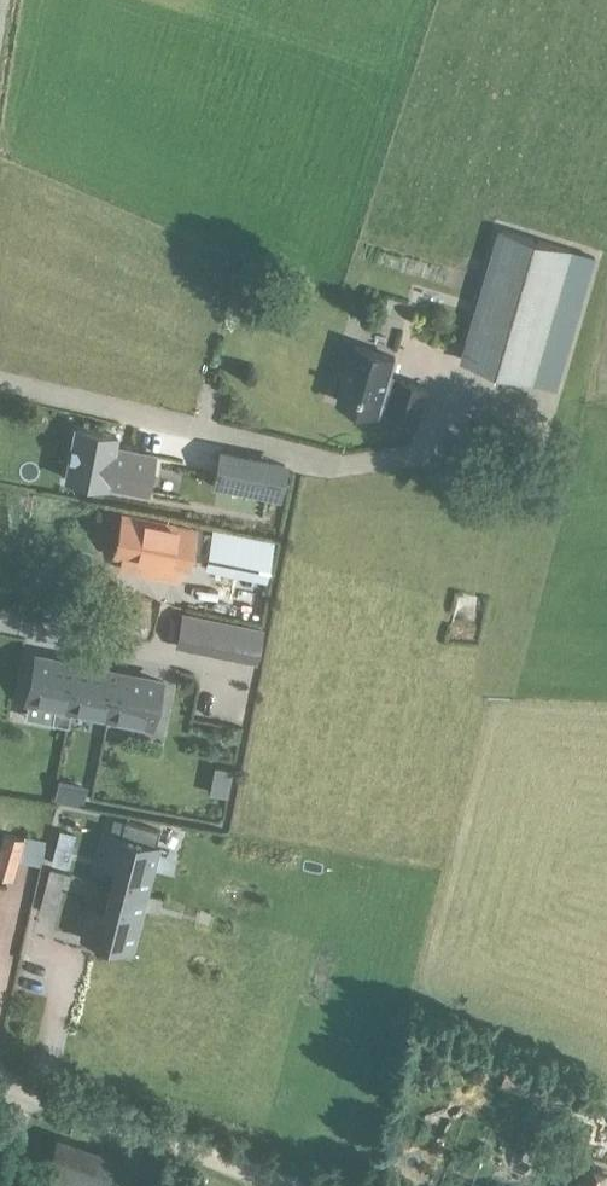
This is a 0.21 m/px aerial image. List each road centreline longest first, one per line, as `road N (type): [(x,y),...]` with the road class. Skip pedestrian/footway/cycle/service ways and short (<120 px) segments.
road 1 (track): [(0,1081),(276,1185)]

